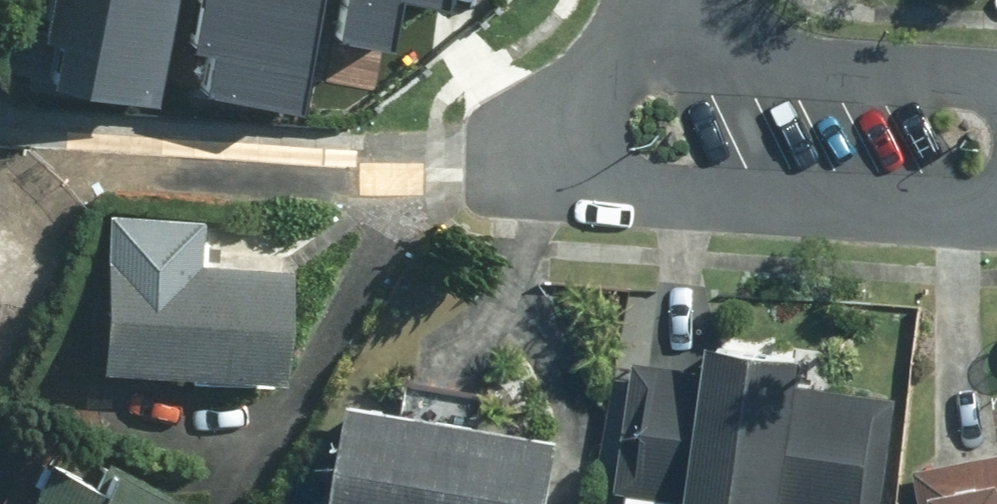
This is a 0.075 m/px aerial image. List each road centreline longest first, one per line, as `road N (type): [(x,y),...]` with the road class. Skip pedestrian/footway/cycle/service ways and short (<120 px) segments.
road 1 (residential): [(996,208),(551,184),(514,161),(517,96),(605,51)]
road 2 (residential): [(664,50),(996,70)]

